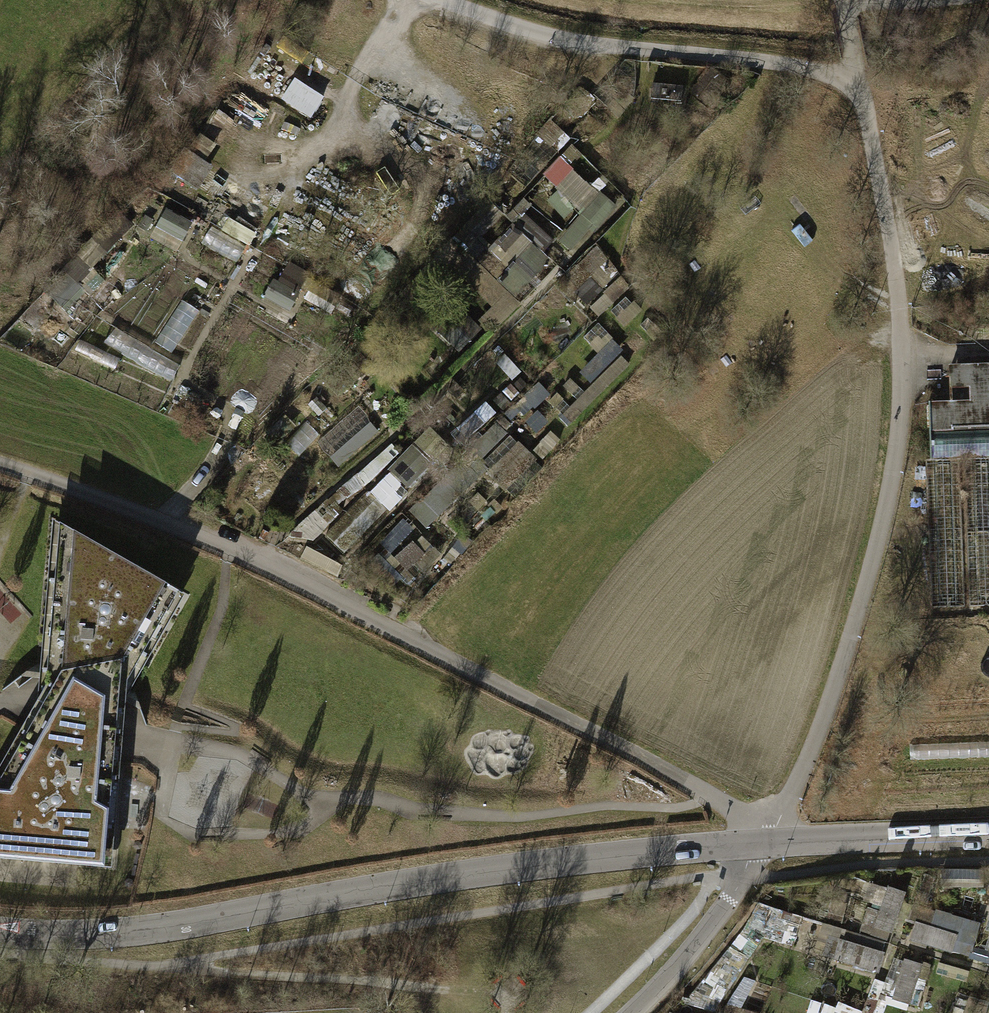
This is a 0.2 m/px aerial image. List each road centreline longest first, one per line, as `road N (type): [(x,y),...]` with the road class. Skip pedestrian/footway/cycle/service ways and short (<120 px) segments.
road 1 (unclassified): [(842,0),(895,290),(892,465),(832,684),(757,844)]
road 2 (residential): [(0,464),(285,573),(734,811),(757,844)]
road 3 (residential): [(757,844),(425,879),(132,931),(0,934)]
road 4 (track): [(856,73),(585,43),(457,13),(432,0)]
road 5 (unclassified): [(988,835),(757,844)]
road 6 (residential): [(757,844),(744,877),(685,955),(626,1012)]

